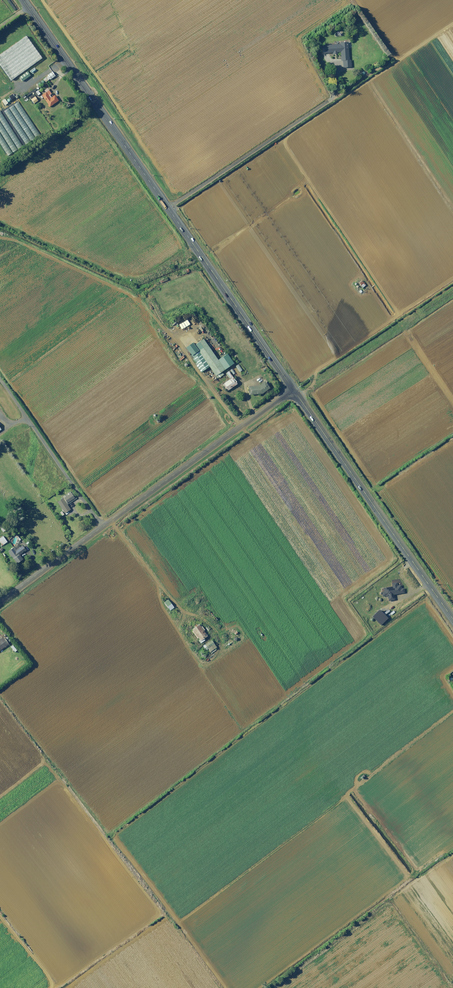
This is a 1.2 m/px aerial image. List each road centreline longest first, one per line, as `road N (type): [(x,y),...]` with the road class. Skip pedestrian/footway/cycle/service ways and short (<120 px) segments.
road 1 (tertiary): [(293,388),(23,0)]
road 2 (unclassified): [(0,602),(293,388)]
road 3 (tertiary): [(452,619),(293,388)]

